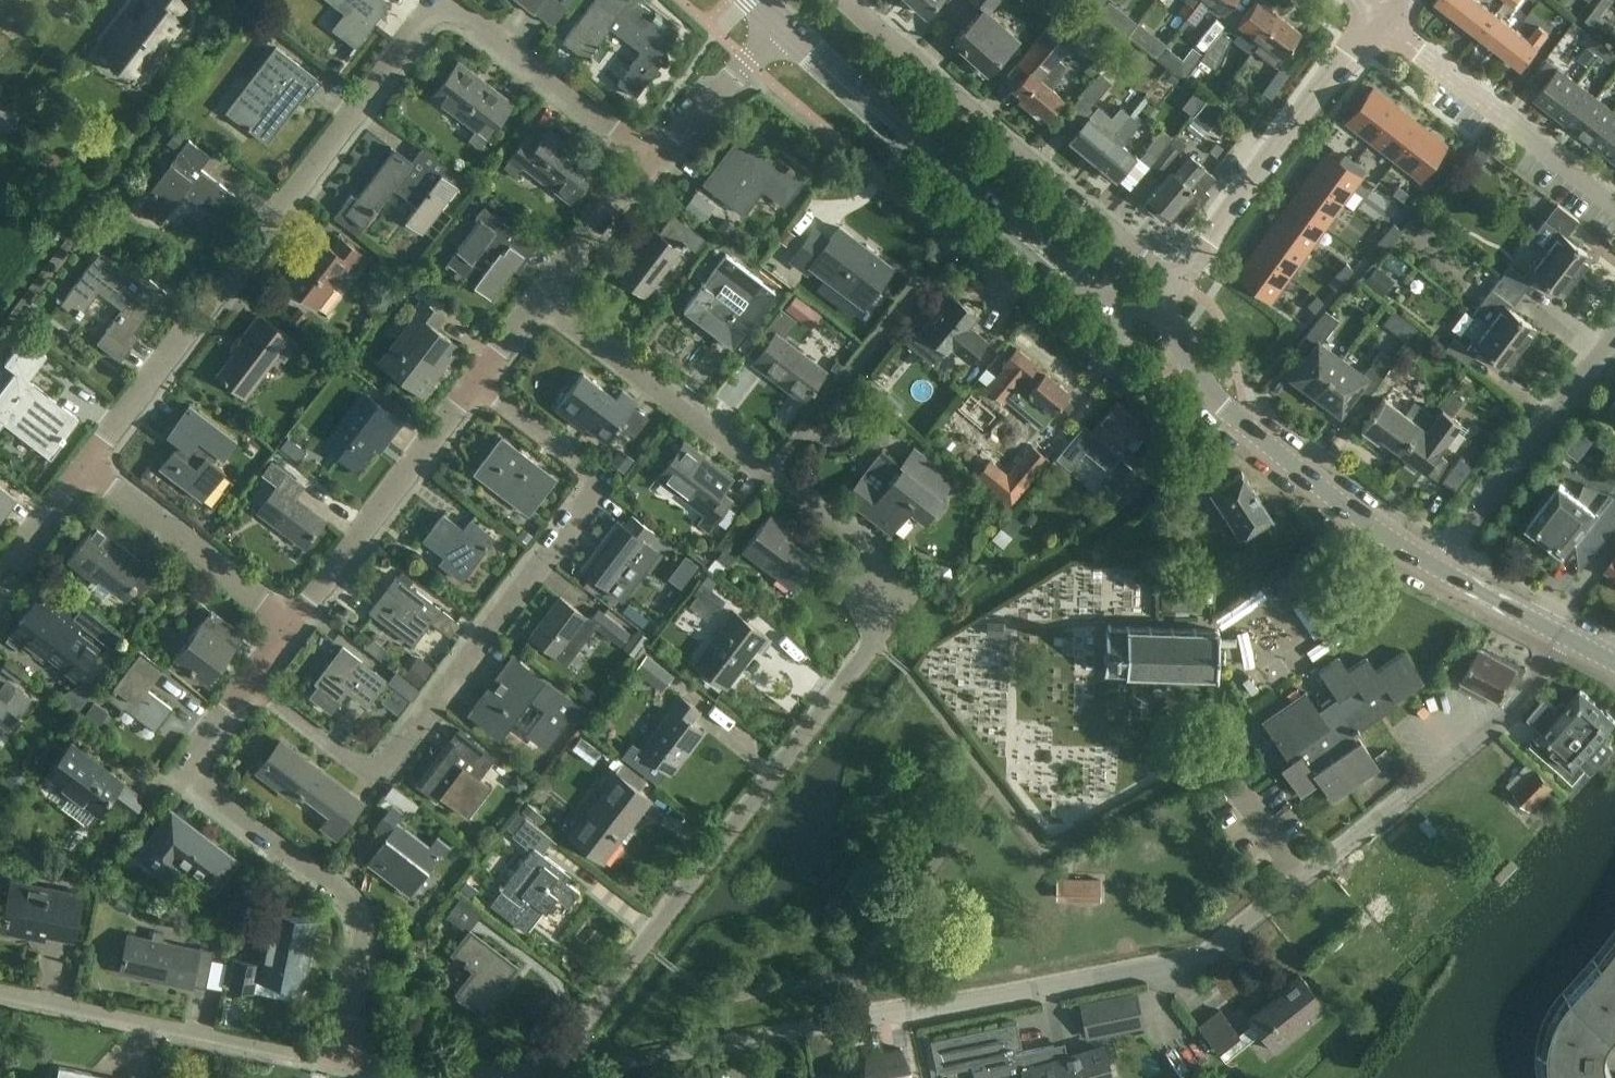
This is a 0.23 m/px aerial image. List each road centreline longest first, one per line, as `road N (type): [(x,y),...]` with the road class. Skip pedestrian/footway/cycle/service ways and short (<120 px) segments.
road 1 (residential): [(549,1074),(1207,951),(1510,713),(1563,635)]
road 2 (residential): [(549,1074),(916,588),(773,476)]
road 3 (residential): [(247,681),(376,778),(602,480),(474,382)]
road 4 (residential): [(83,468),(440,0)]
road 5 (residential): [(341,1063),(360,944),(355,911),(178,773),(247,681)]
road 6 (tertiary): [(1155,309),(1082,289),(786,28)]
road 7 (residential): [(845,0),(1174,285)]
road 8 (tertiary): [(1439,568),(1361,518),(1221,404),(1155,309)]
road 9 (residential): [(341,1063),(0,994)]
road 10 (residential): [(1174,285),(1352,48),(1381,20)]
road 11 (residential): [(289,625),(474,382)]
road 12 (residential): [(773,476),(957,237)]
road 13 (residential): [(773,476),(537,298)]
road 14 (residential): [(1381,20),(1614,198)]
road 15 (residential): [(1439,568),(1614,335)]
road 16 (residential): [(289,625),(83,468)]
road 17 (residential): [(446,0),(649,157)]
road 18 (residential): [(649,157),(786,28)]
road 19 (residential): [(537,298),(649,157)]
road 20 (tertiary): [(1563,635),(1439,568)]
road 21 (residential): [(0,576),(83,468)]

